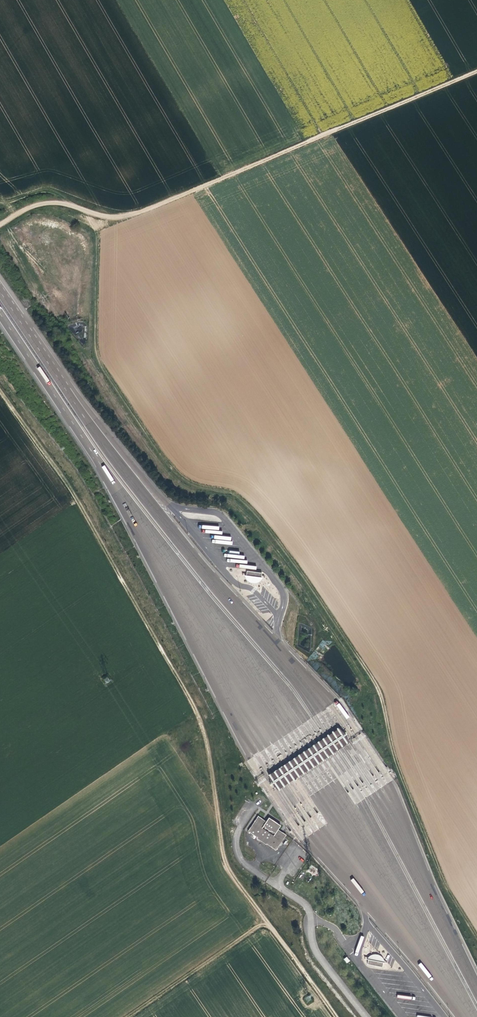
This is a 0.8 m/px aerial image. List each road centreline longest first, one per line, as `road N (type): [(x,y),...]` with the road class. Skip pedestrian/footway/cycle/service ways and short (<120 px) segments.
road 1 (track): [(476,935),(398,766),(369,665),(254,499),(178,474),(101,362),(102,214)]
road 2 (track): [(334,1016),(225,864),(205,726),(67,484),(0,394)]
road 3 (motorway): [(0,314),(356,858)]
road 4 (track): [(0,225),(46,201),(110,216),(137,213),(476,71)]
road 5 (motorway): [(291,678),(140,492),(0,290)]
road 6 (motorway): [(476,990),(379,807),(291,678)]
road 7 (motorway): [(172,507),(0,288)]
road 8 (motorway): [(356,858),(470,1016)]
road 9 (track): [(128,1016),(266,922)]

